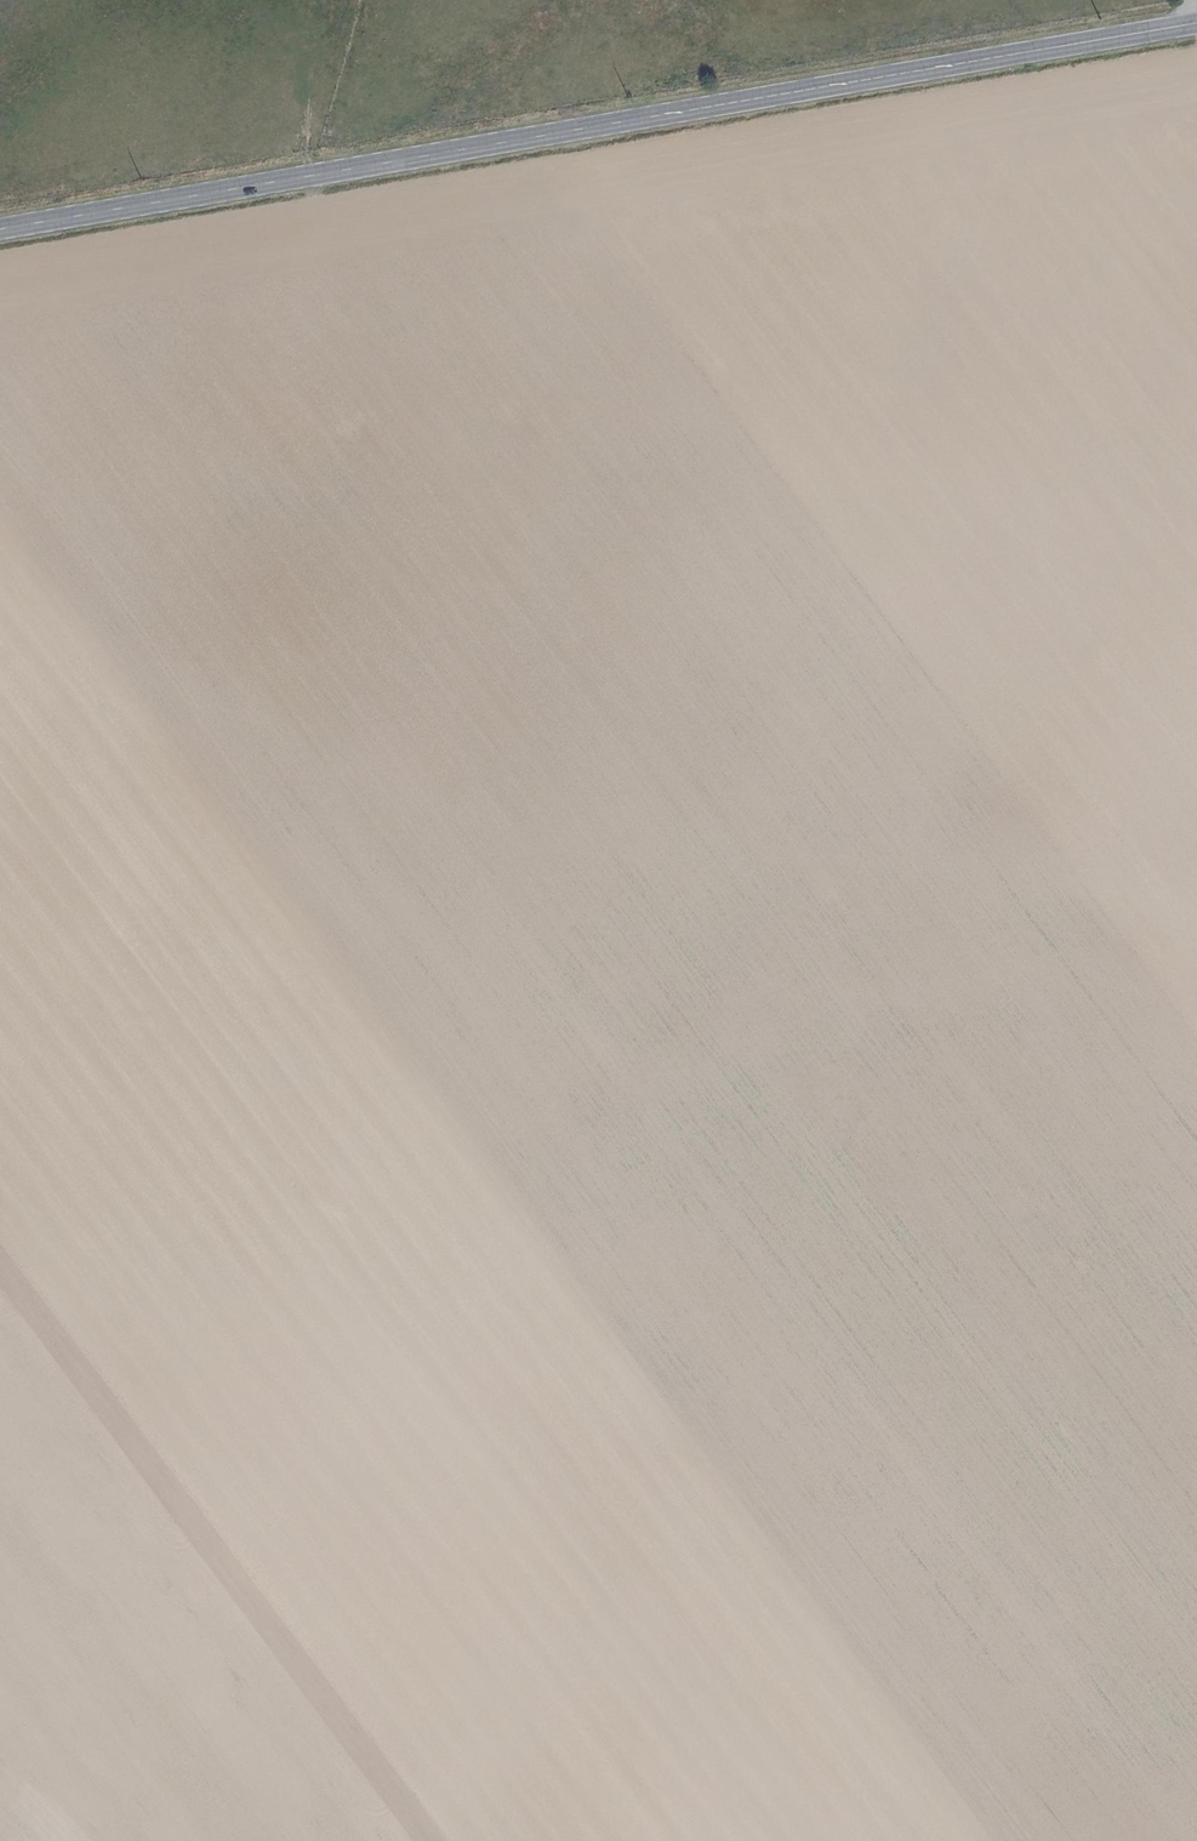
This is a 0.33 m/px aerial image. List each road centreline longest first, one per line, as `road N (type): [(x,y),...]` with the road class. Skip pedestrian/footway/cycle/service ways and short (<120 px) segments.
road 1 (secondary): [(1196,25),(0,227)]

